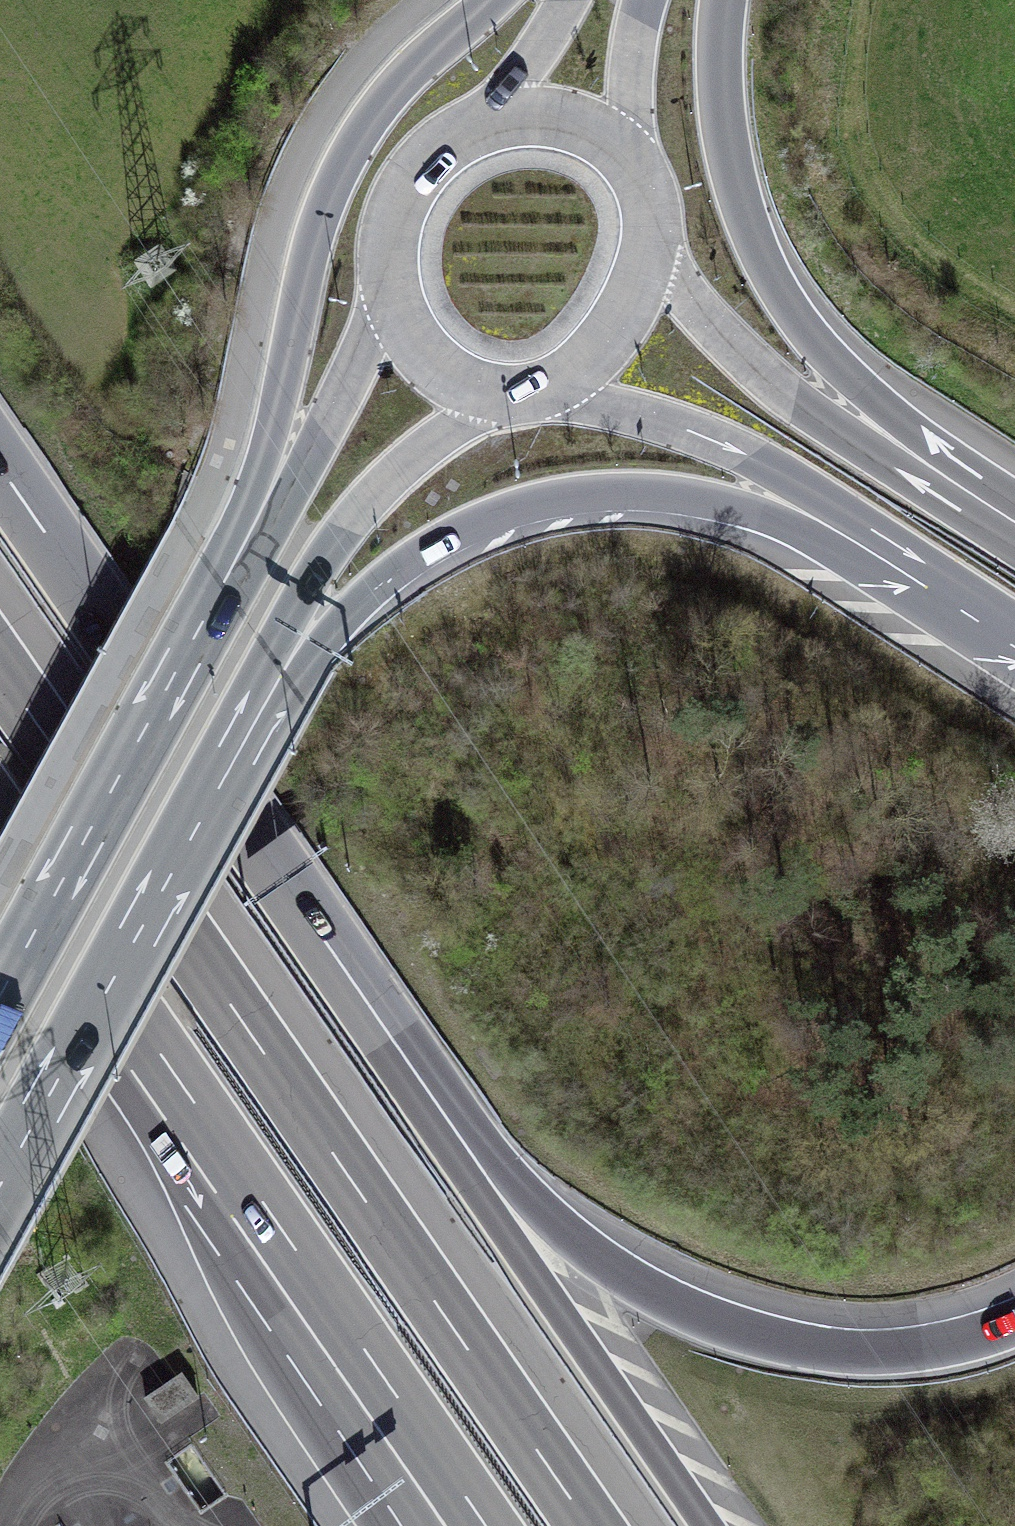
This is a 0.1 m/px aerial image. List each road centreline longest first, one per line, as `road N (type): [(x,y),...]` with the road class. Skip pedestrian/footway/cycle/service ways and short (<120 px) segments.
road 1 (motorway): [(593,1525),(0,668)]
road 2 (motorway): [(1014,1318),(943,1340),(850,1349),(756,1330),(624,1274),(556,1227),(519,1187),(358,954),(291,919)]
road 3 (motorway): [(213,795),(289,682),(380,584),(475,522),(532,504),(594,493),(718,501),(781,521),(882,580),(953,581)]
road 4 (motorway): [(709,1525),(291,919)]
road 5 (primary): [(493,0),(380,98),(353,141),(317,222),(222,585)]
road 6 (motorway): [(1014,514),(1001,489),(873,400),(794,312),(743,207),(727,138),(724,0)]
road 7 (motorway): [(291,919),(0,497)]
road 8 (primary): [(213,795),(342,531),(422,449),(501,394)]
road 9 (motorway): [(203,1145),(487,1525)]
road 10 (motorway): [(1014,544),(754,368),(708,324),(651,247)]
road 11 (primary): [(222,585),(0,991)]
road 12 (motorway): [(549,387),(697,433),(856,517),(953,581)]
road 13 (primary): [(0,1184),(213,795)]
road 14 (motorway): [(203,1145),(416,1525)]
road 15 (motorway): [(0,850),(203,1145)]
road 16 (primary): [(390,281),(322,427),(222,585)]
road 17 (primary): [(497,118),(441,145),(419,169),(393,220),(390,281)]
road 18 (primary): [(549,387),(578,371),(625,315),(651,247)]
road 19 (primary): [(390,281),(398,316),(437,367),(501,394)]
road 20 (primary): [(638,167),(629,92),(645,0)]
road 21 (primary): [(638,167),(585,126),(497,118)]
road 22 (primary): [(569,0),(497,118)]

